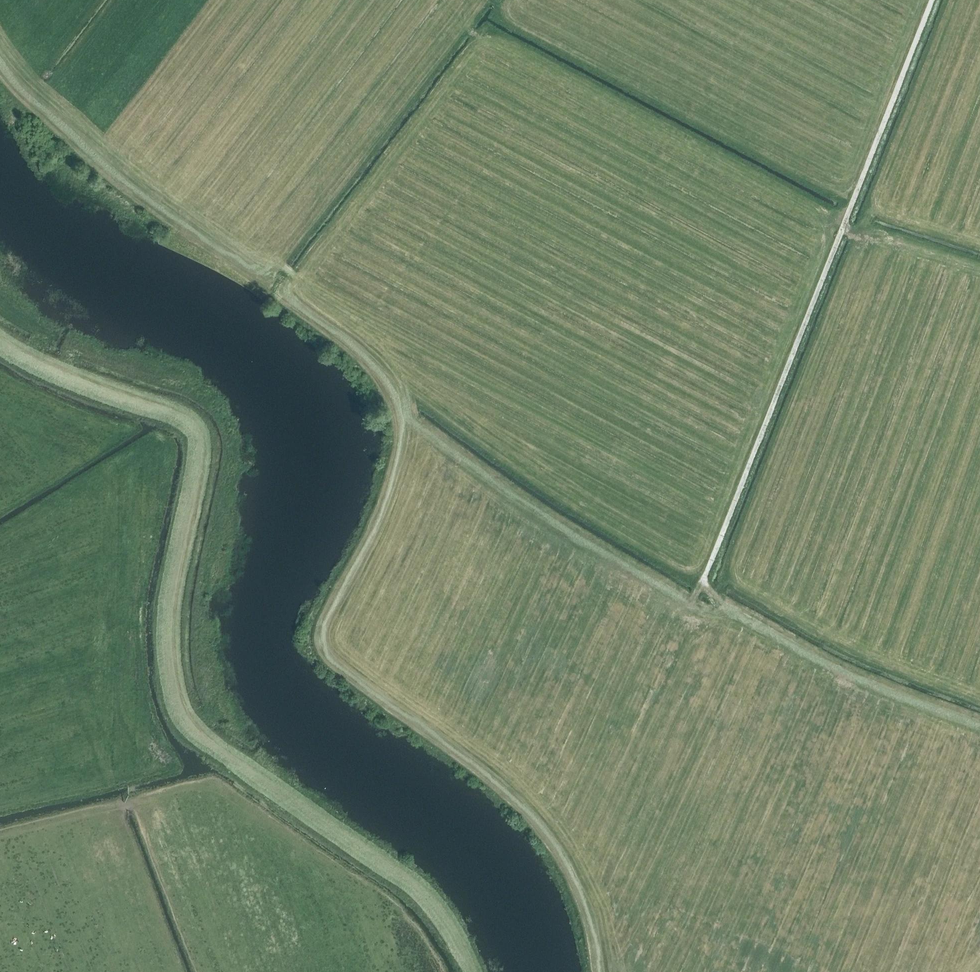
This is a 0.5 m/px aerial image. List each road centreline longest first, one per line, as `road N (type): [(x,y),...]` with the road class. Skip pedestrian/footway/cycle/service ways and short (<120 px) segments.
road 1 (track): [(0,336),(200,426),(204,468),(174,626),(177,682),(190,719),(420,883),(450,916),(477,971)]

